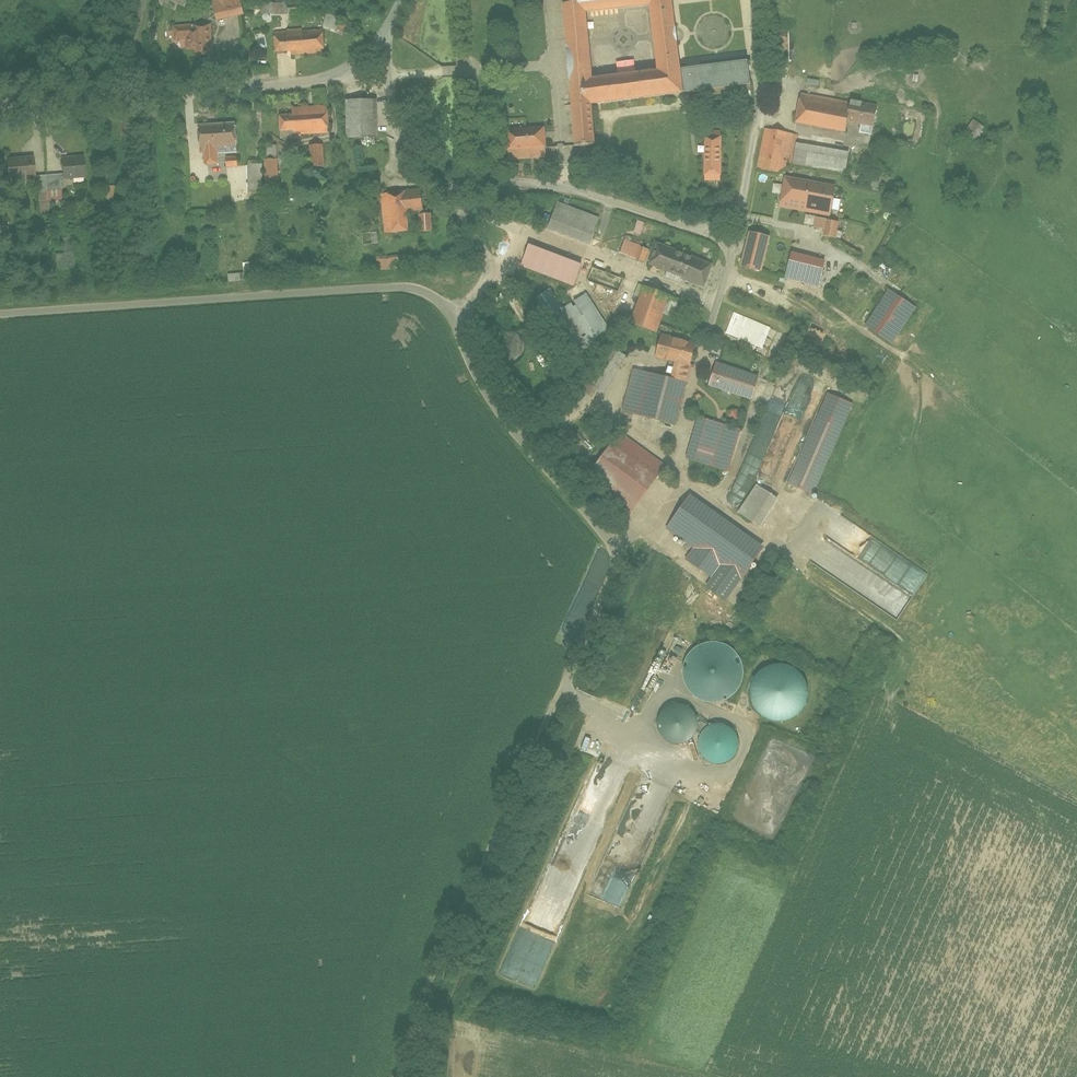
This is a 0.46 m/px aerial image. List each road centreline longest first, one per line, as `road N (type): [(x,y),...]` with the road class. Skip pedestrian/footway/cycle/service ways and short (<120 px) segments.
road 1 (track): [(409,1076),(419,1007),(616,564),(617,551),(495,413),(463,355),(461,313),(514,247),(534,238),(715,300)]
road 2 (unclassified): [(384,35),(345,68),(305,81),(0,103)]
road 3 (residential): [(702,229),(565,187),(422,181)]
road 4 (residential): [(757,0),(759,105),(745,194),(735,211),(702,229)]
road 5 (track): [(559,694),(725,785)]
road 6 (residential): [(422,181),(398,172),(393,160),(384,35)]
road 7 (track): [(617,551),(655,525),(682,436)]
road 8 (residential): [(489,274),(486,240),(463,207),(422,181)]

